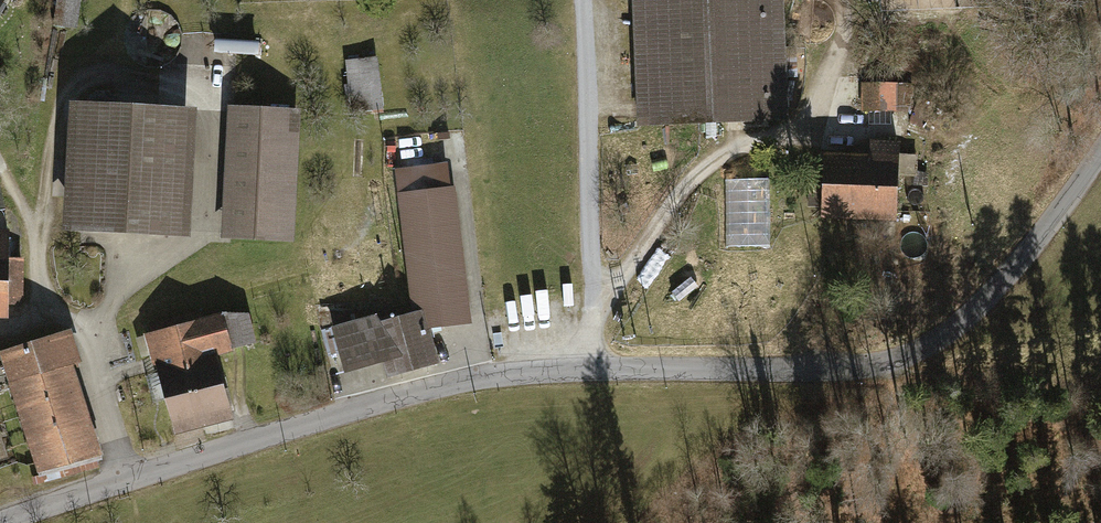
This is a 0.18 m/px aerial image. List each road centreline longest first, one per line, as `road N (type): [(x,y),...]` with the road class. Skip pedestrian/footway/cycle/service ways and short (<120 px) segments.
road 1 (tertiary): [(1100,161),(1000,296),(945,337),(887,364),(470,379),(0,522)]
road 2 (track): [(597,306),(587,231),(583,0)]

